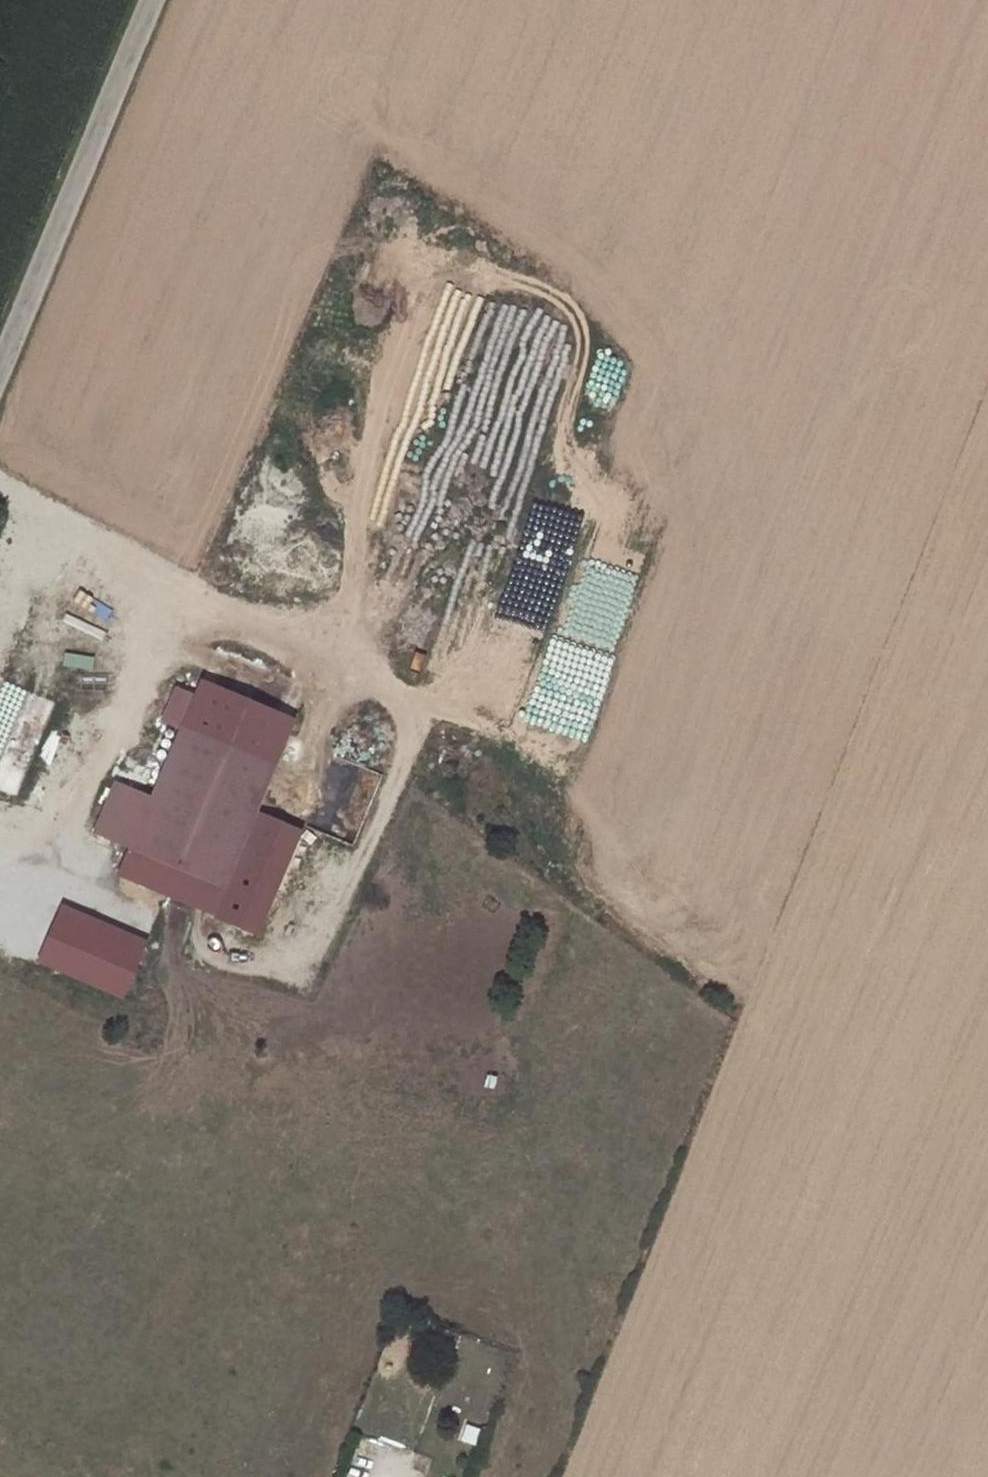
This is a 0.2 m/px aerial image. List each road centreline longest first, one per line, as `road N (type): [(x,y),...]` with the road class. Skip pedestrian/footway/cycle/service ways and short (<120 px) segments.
road 1 (unclassified): [(155,0),(0,383)]

